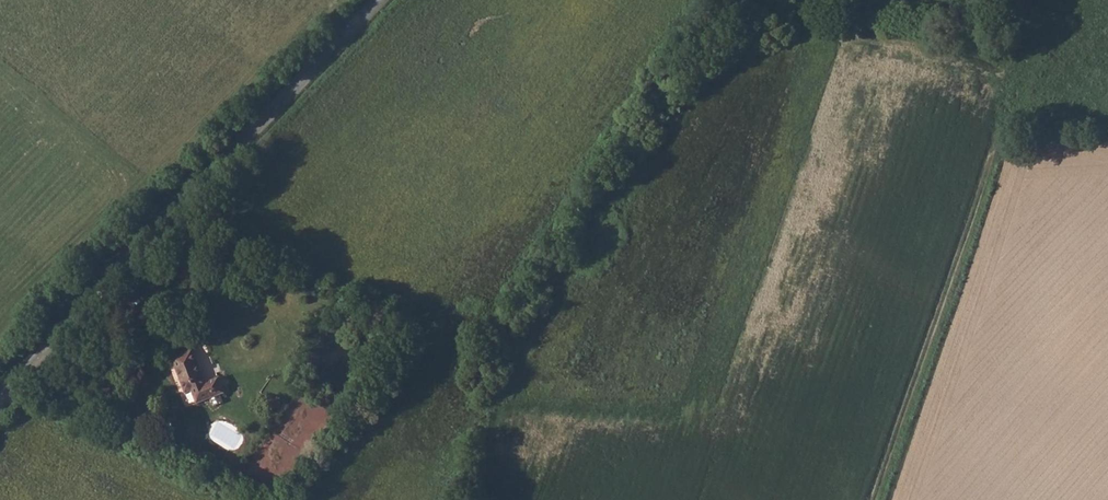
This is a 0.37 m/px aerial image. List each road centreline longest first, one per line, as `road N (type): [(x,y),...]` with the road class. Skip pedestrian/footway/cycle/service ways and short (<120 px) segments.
road 1 (tertiary): [(0,404),(379,0)]

